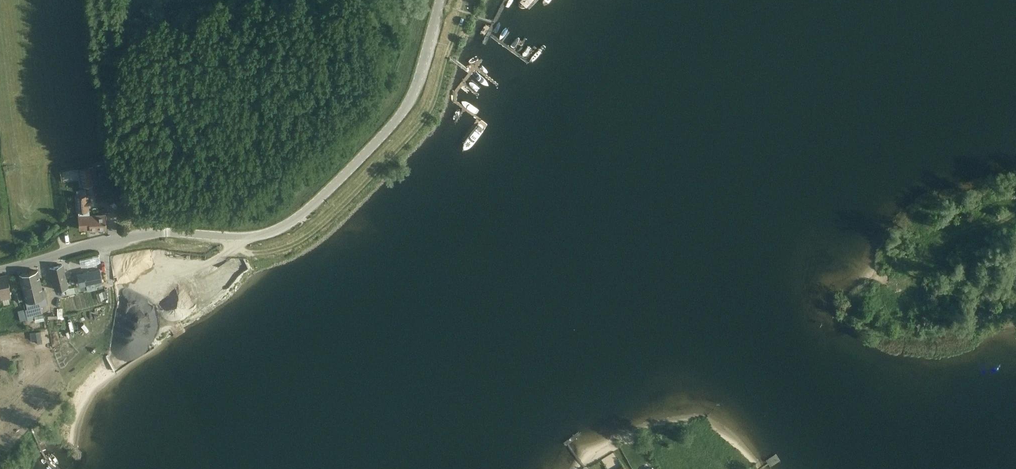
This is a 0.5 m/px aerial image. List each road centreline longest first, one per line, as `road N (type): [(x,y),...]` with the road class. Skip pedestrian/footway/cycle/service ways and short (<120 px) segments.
road 1 (tertiary): [(0,269),(145,234),(244,239),(291,228),(403,113),(440,0)]

